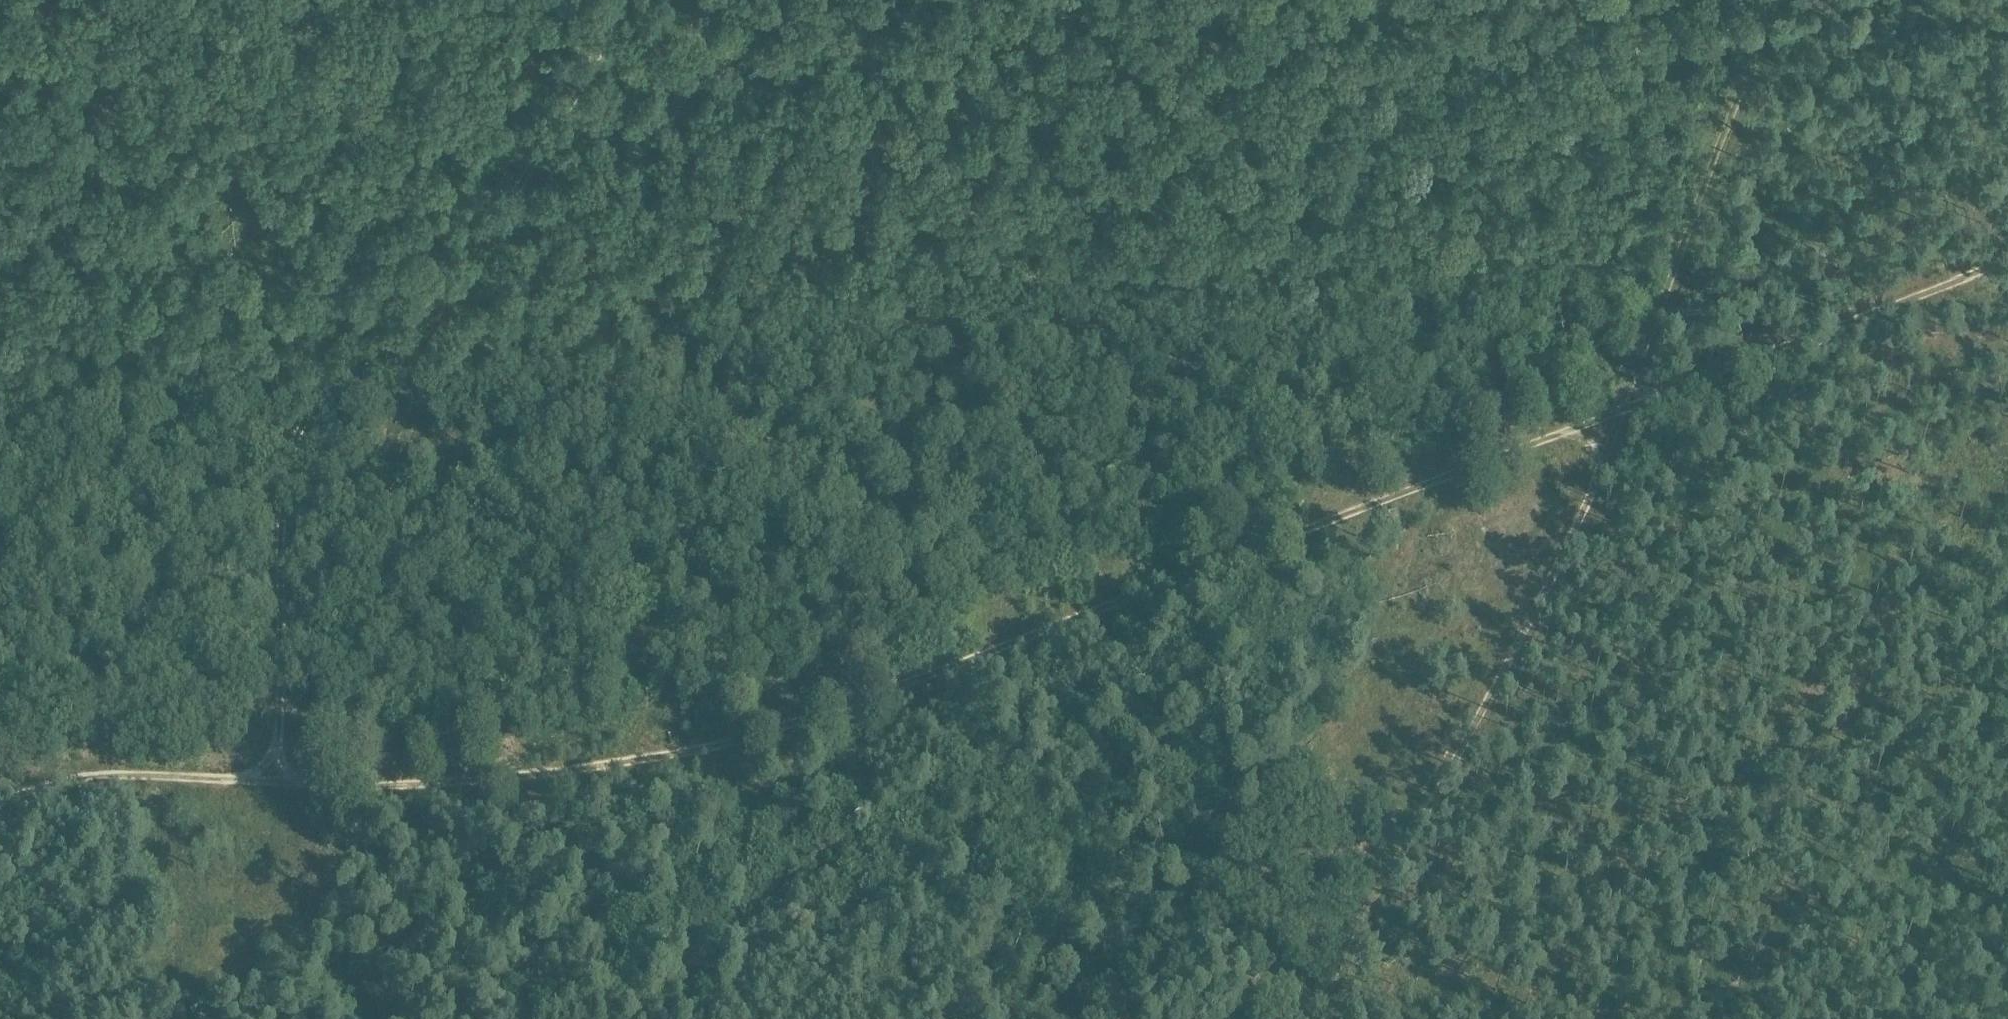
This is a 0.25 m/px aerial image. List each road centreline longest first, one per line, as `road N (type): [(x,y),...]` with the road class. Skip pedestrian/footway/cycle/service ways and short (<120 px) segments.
road 1 (track): [(288,772),(519,771),(623,762),(761,731),(1491,453),(1617,413)]
road 2 (track): [(1780,0),(1549,579),(1300,1018)]
road 3 (track): [(288,772),(299,420),(469,270),(617,0)]
road 4 (track): [(2007,265),(1617,413)]
road 5 (track): [(0,793),(112,772),(288,772)]

